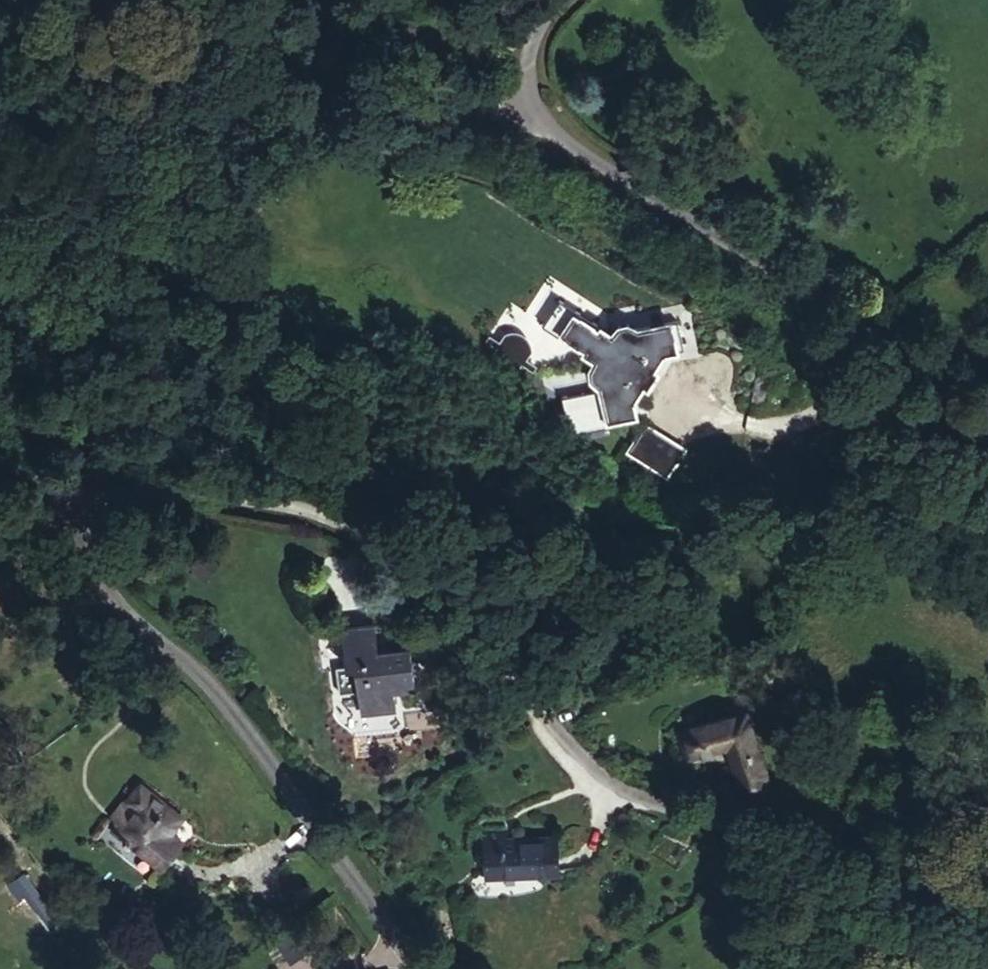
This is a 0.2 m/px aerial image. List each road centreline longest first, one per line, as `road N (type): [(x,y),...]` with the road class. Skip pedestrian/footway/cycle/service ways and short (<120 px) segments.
road 1 (residential): [(55,539),(75,497),(161,483),(331,514),(594,766),(987,960)]
road 2 (residential): [(987,481),(892,345),(554,132),(517,53),(556,0)]
road 3 (residential): [(410,968),(229,718),(55,539)]

